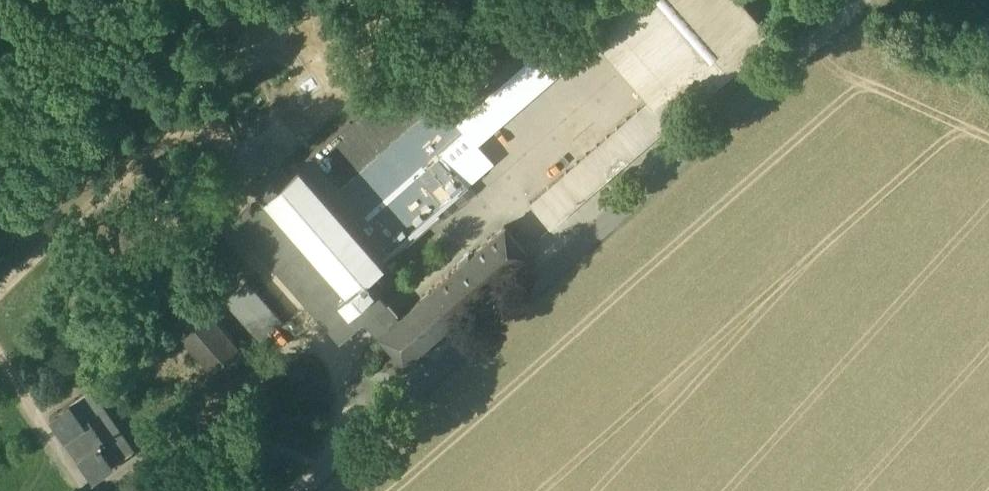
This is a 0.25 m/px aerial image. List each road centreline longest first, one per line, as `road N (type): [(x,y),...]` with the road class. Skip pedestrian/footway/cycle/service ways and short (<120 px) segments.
road 1 (track): [(206,108),(242,146),(226,212),(320,328),(176,438)]
road 2 (track): [(327,0),(0,293)]
road 3 (track): [(988,27),(866,2)]

